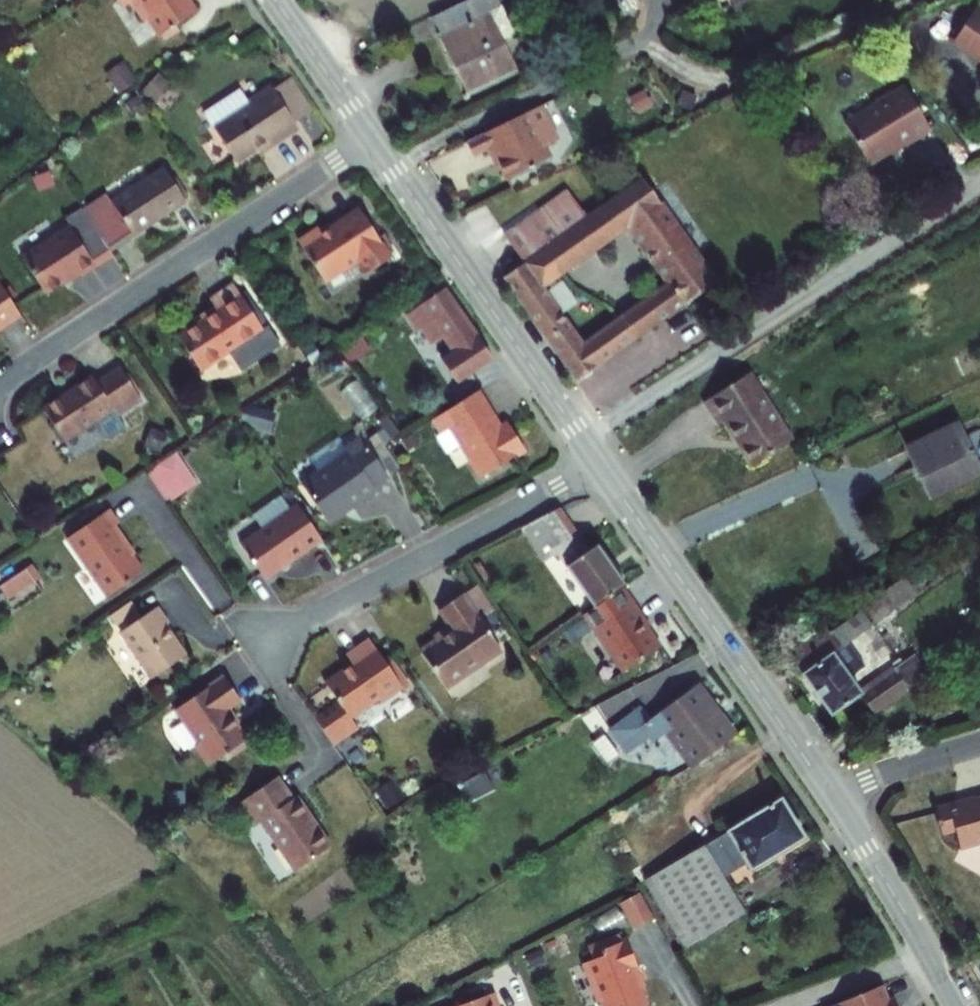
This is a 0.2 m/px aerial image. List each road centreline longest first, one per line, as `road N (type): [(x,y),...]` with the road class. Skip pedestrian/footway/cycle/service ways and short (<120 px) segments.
road 1 (residential): [(585,442),(979,185)]
road 2 (residential): [(372,140),(0,382)]
road 3 (secondary): [(830,792),(601,465)]
road 4 (residential): [(601,465),(268,638)]
road 5 (secondary): [(585,442),(372,140)]
road 6 (track): [(235,1005),(207,957),(137,949),(27,1005)]
road 7 (secondary): [(955,1005),(830,792)]
road 8 (secondary): [(372,140),(275,0)]
road 9 (residential): [(830,792),(979,746)]

